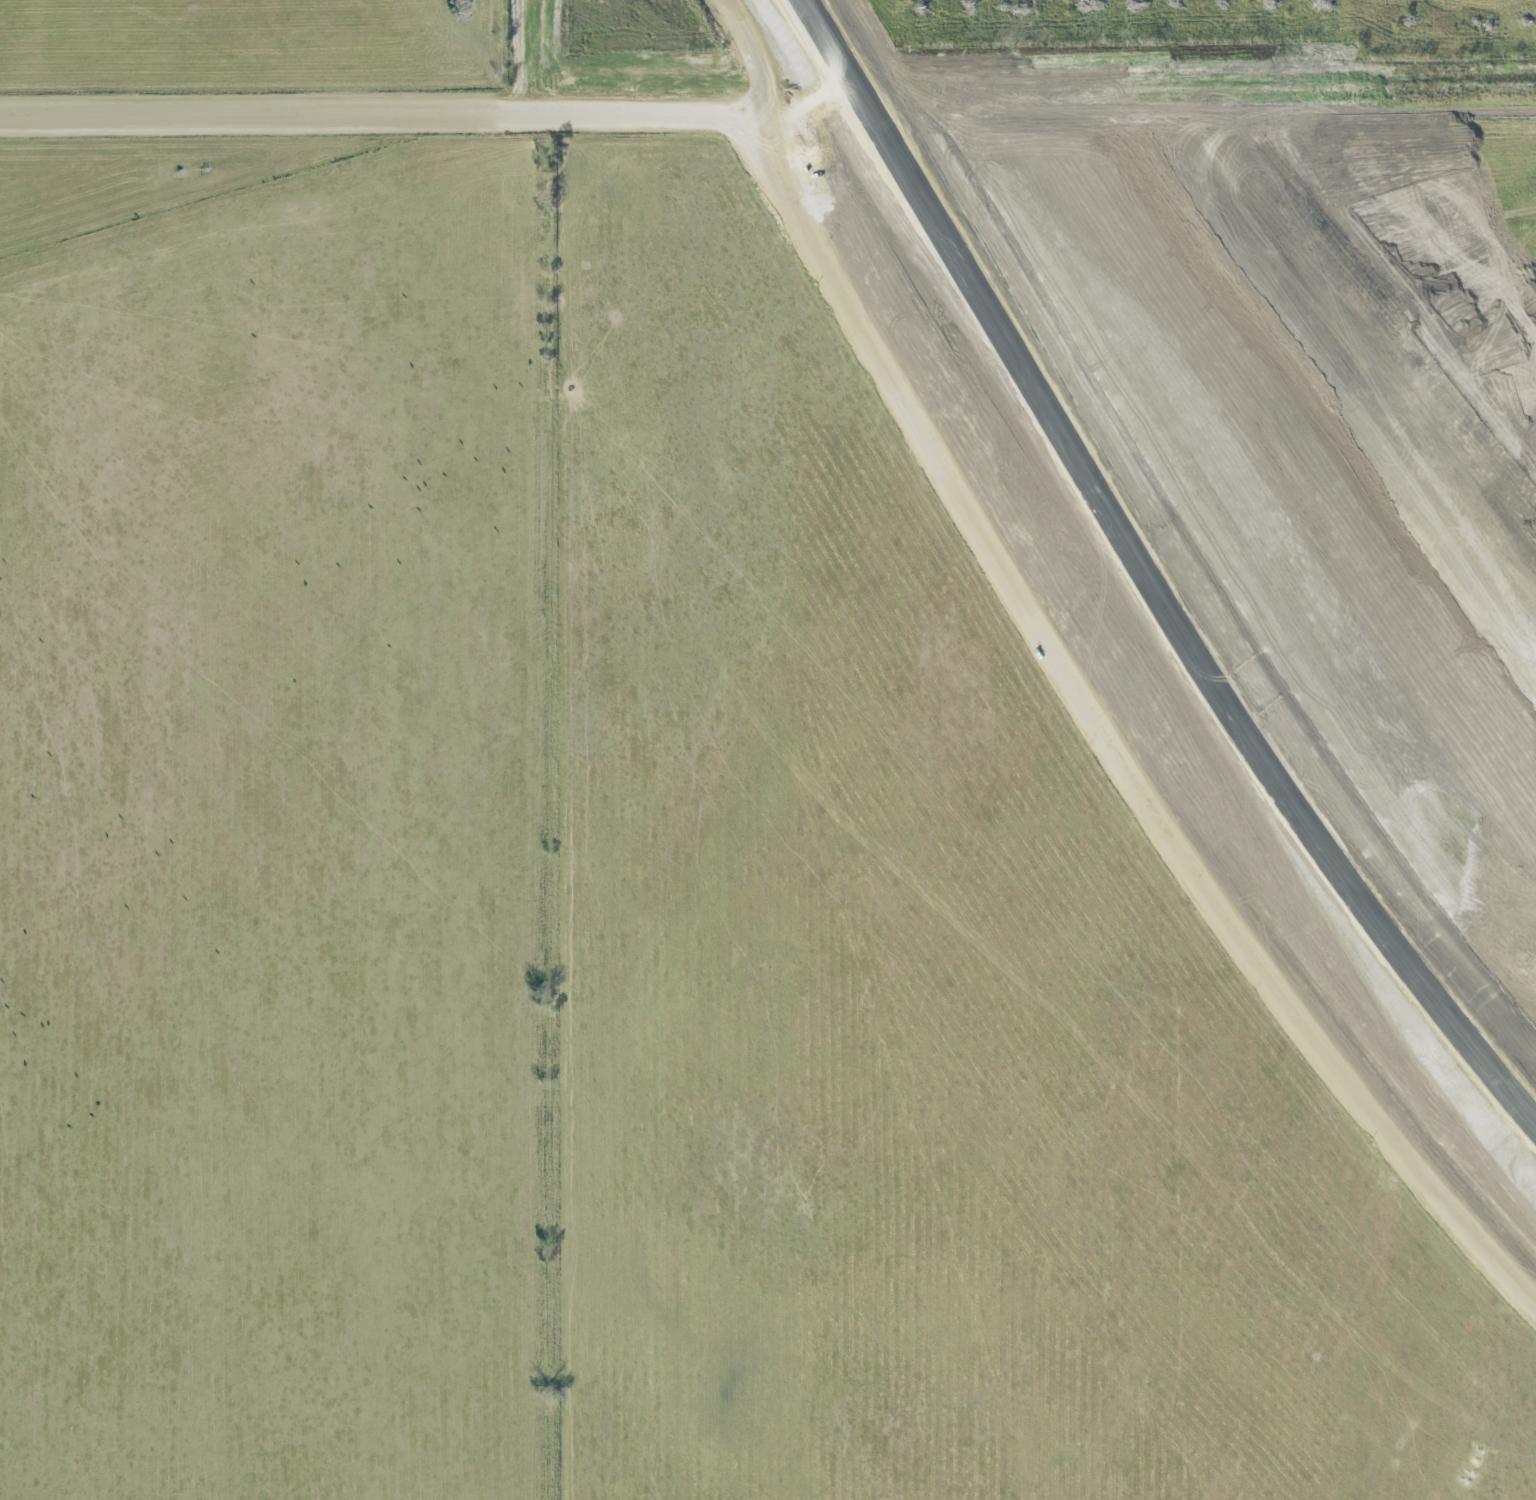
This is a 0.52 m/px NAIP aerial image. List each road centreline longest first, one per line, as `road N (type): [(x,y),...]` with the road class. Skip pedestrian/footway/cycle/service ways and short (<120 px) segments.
road 1 (trunk): [(1535,1126),(1273,793),(1168,640),(794,0)]

